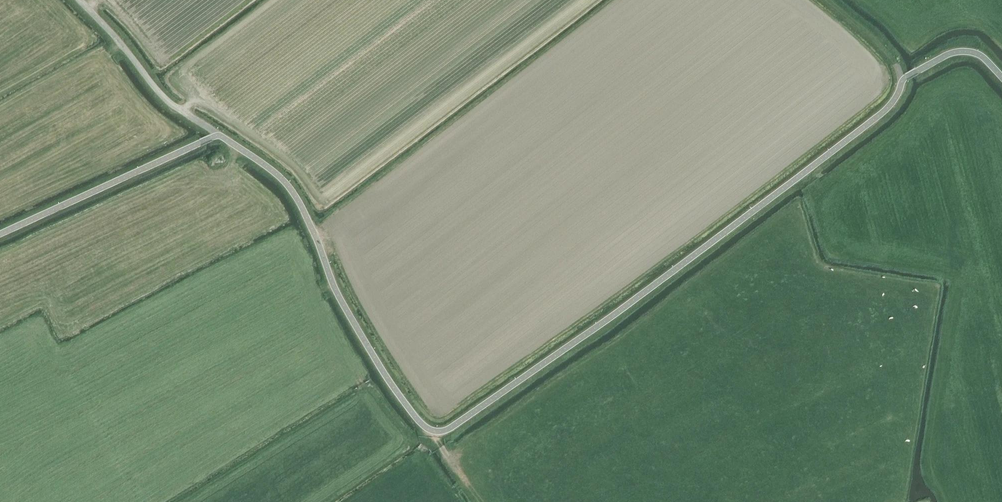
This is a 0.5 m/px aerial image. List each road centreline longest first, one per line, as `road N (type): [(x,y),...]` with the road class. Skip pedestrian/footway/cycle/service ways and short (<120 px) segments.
road 1 (unclassified): [(218,134),(284,184),(386,376),(421,424),(442,431),(616,313),(886,108),(906,77)]
road 2 (unclassified): [(218,134),(168,101),(81,0)]

